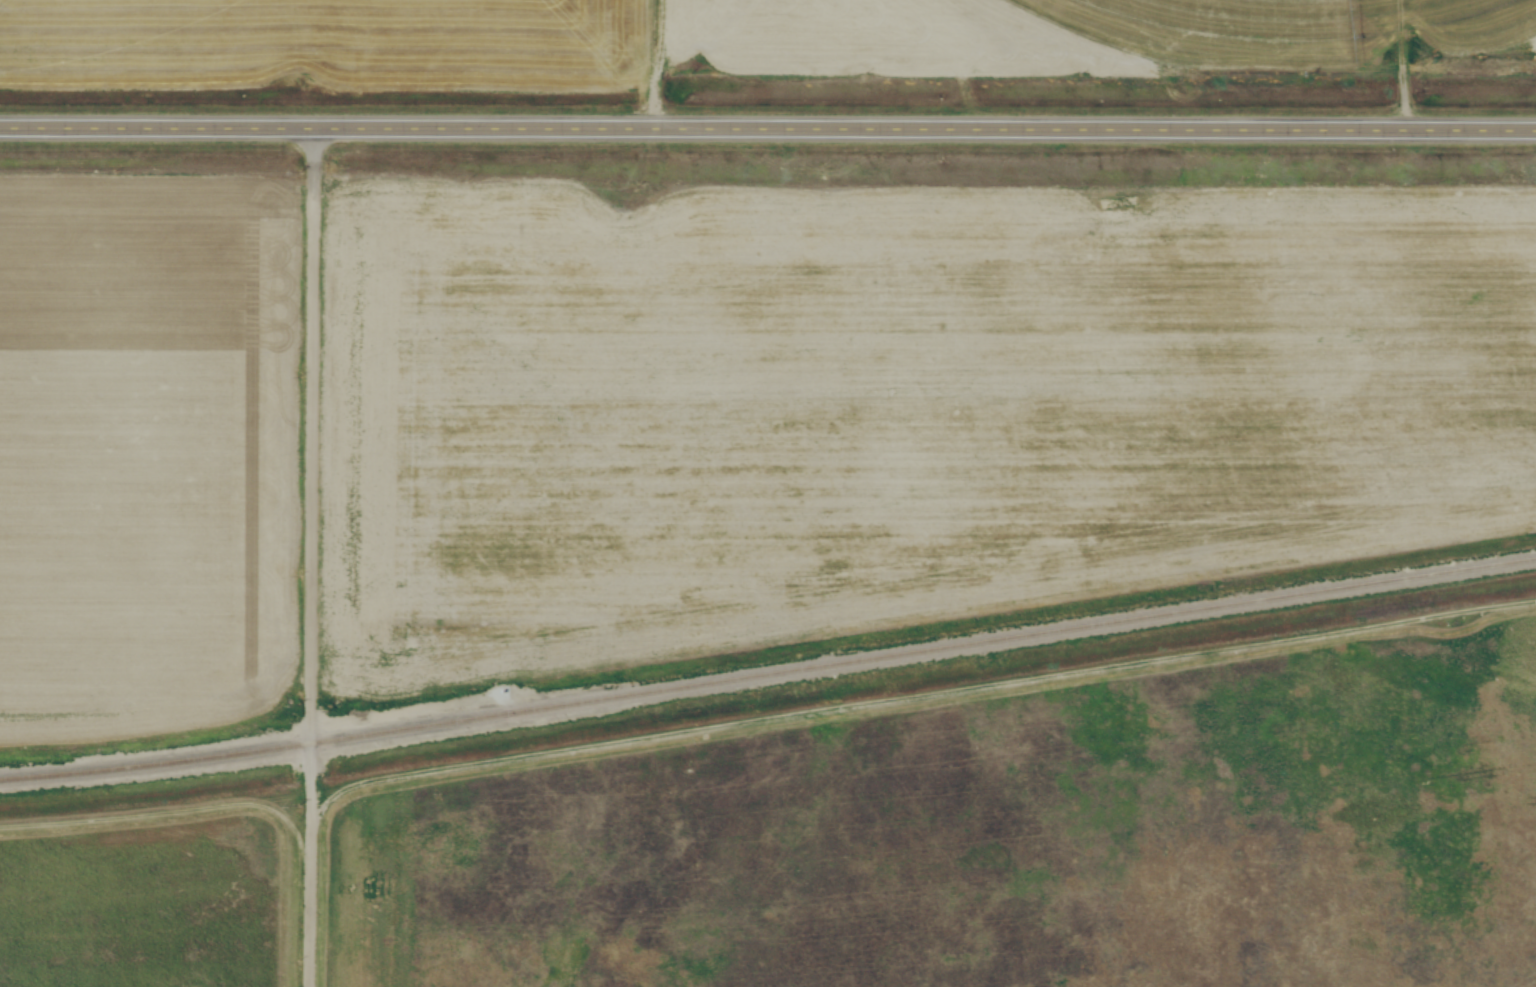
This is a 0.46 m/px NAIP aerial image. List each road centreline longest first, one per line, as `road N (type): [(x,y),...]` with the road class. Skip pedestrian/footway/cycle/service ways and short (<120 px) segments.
road 1 (primary): [(0,128),(1535,128)]

